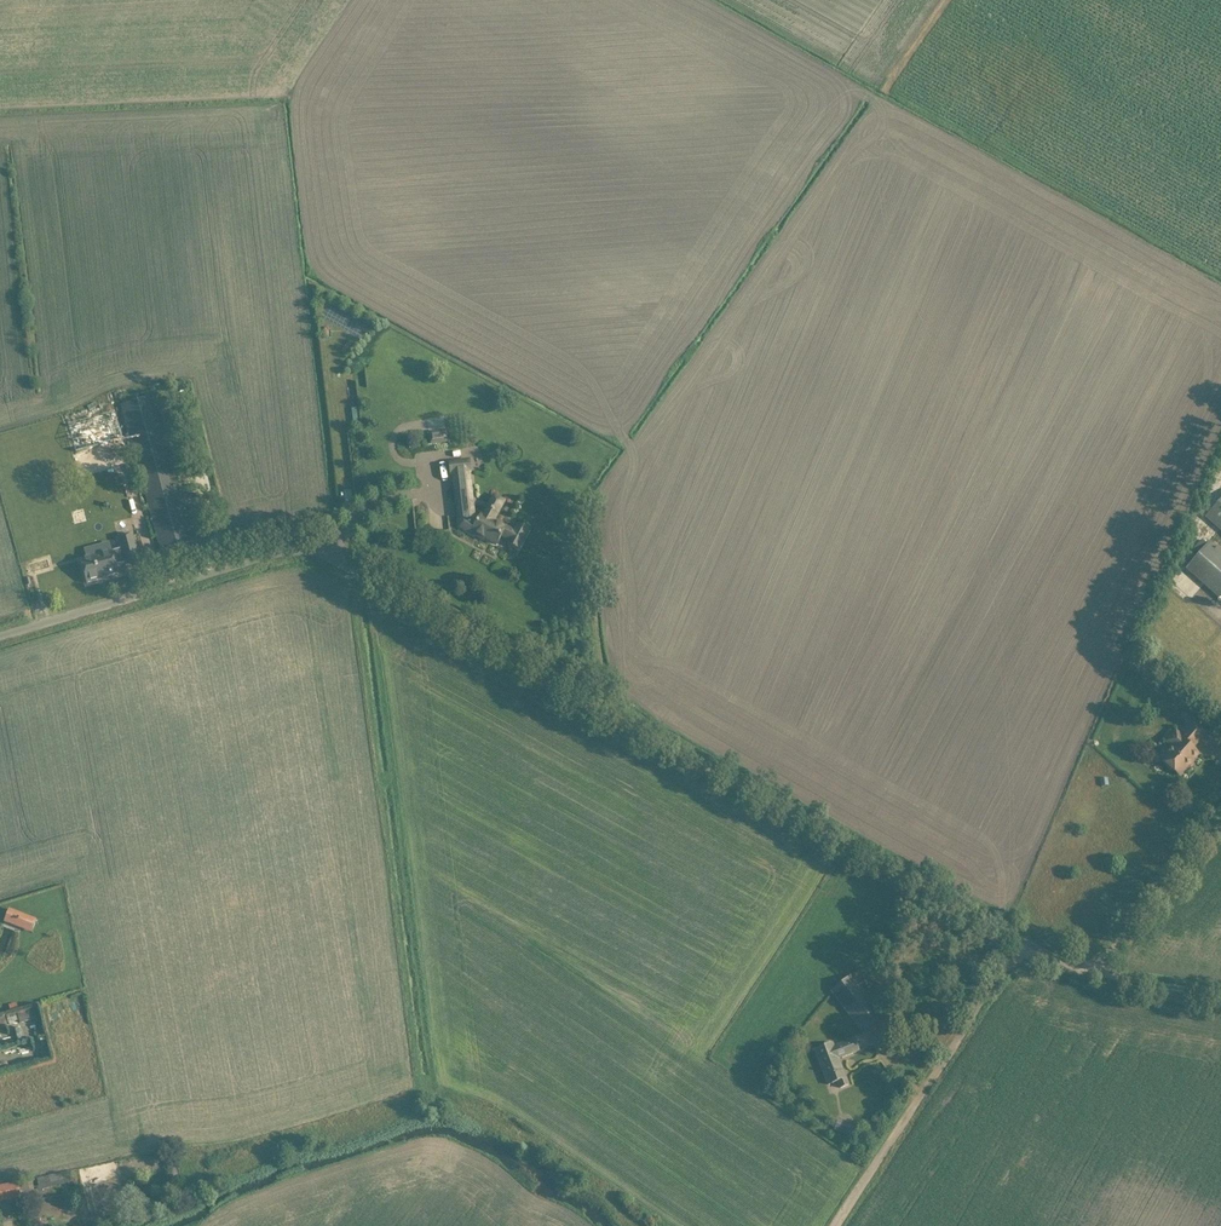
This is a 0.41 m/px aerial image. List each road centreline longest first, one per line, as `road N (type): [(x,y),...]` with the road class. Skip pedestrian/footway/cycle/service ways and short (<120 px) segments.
road 1 (unclassified): [(0,639),(309,550),(1072,966),(1102,961),(1220,821)]
road 2 (track): [(834,1225),(1027,942)]
road 3 (track): [(1091,966),(1220,995)]

